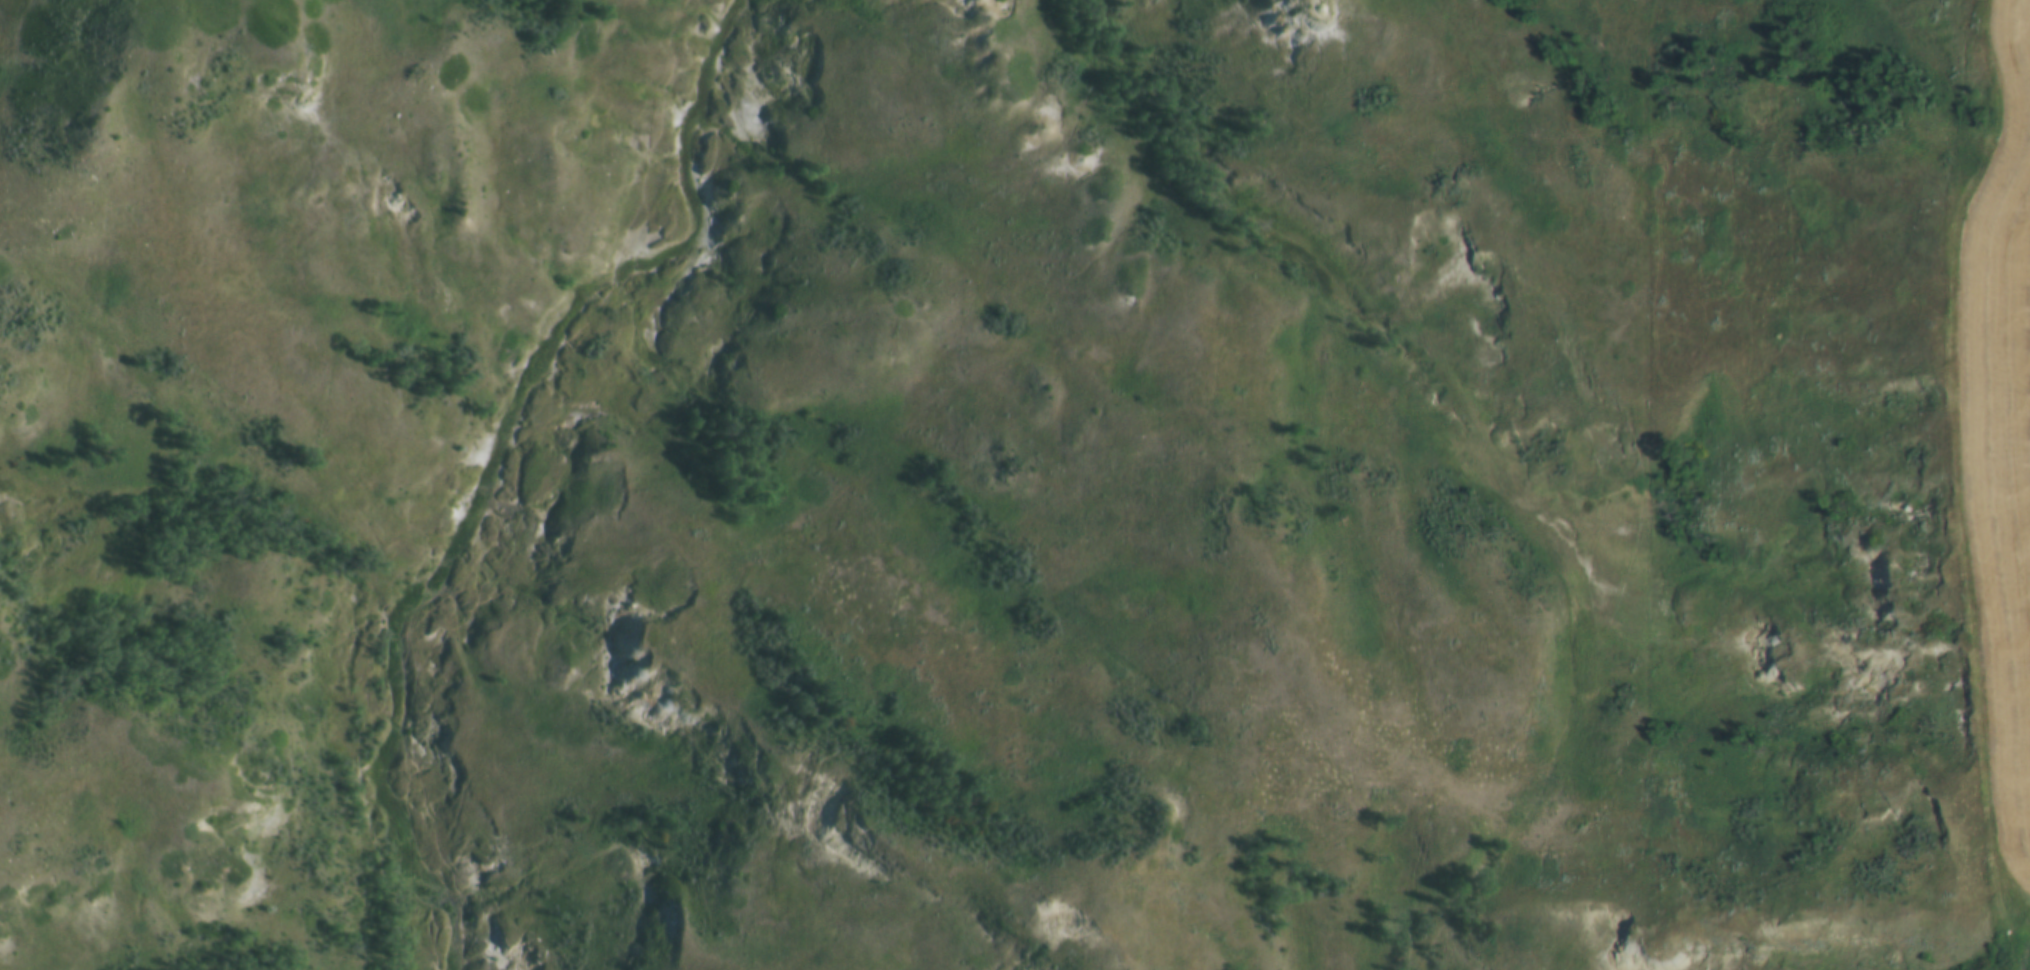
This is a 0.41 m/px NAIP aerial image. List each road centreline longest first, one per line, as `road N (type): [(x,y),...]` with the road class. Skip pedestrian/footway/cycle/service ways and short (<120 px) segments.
road 1 (track): [(2022,969),(2006,911),(1965,567),(1963,336),(1969,205),(1994,145),(1998,97),(1990,0)]

